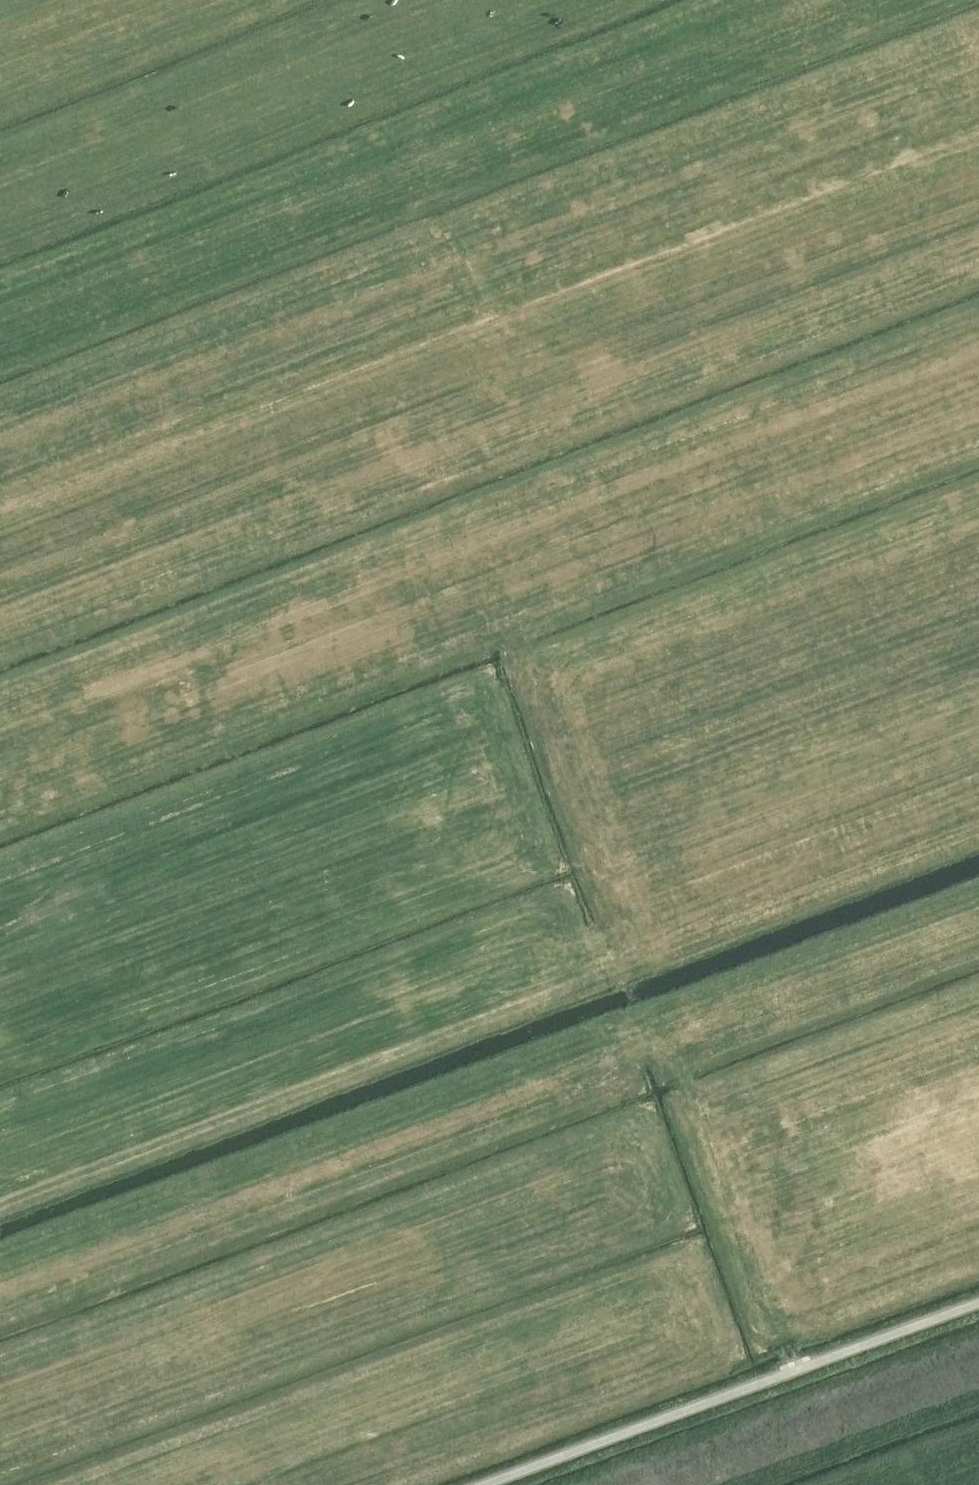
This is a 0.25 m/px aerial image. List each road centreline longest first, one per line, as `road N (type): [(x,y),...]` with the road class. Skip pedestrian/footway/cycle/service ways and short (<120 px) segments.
road 1 (unclassified): [(483,1484),(978,1302)]

